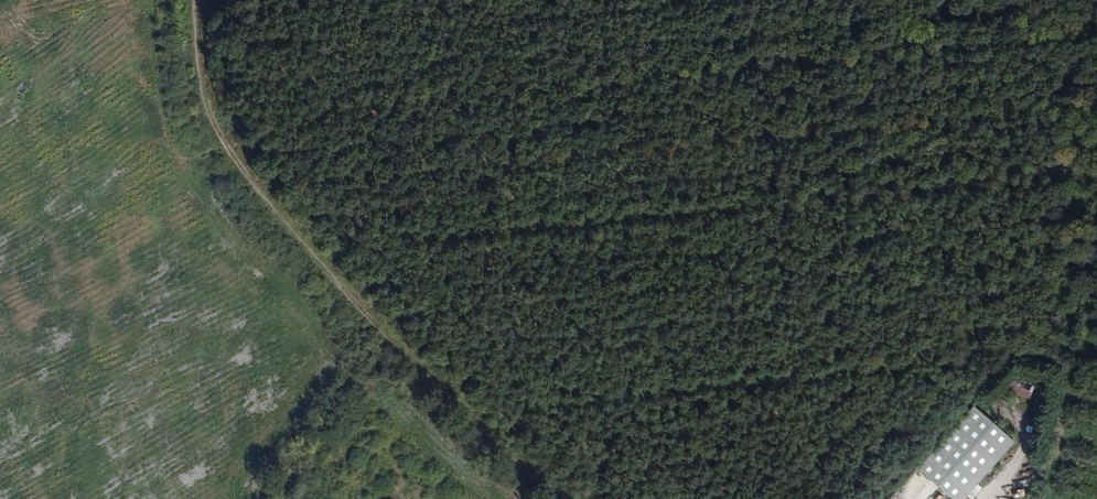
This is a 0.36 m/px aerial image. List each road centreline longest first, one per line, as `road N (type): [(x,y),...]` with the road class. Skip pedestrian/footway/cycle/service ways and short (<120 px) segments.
road 1 (track): [(212,0),(213,57),(234,131),(302,242),(573,498)]

